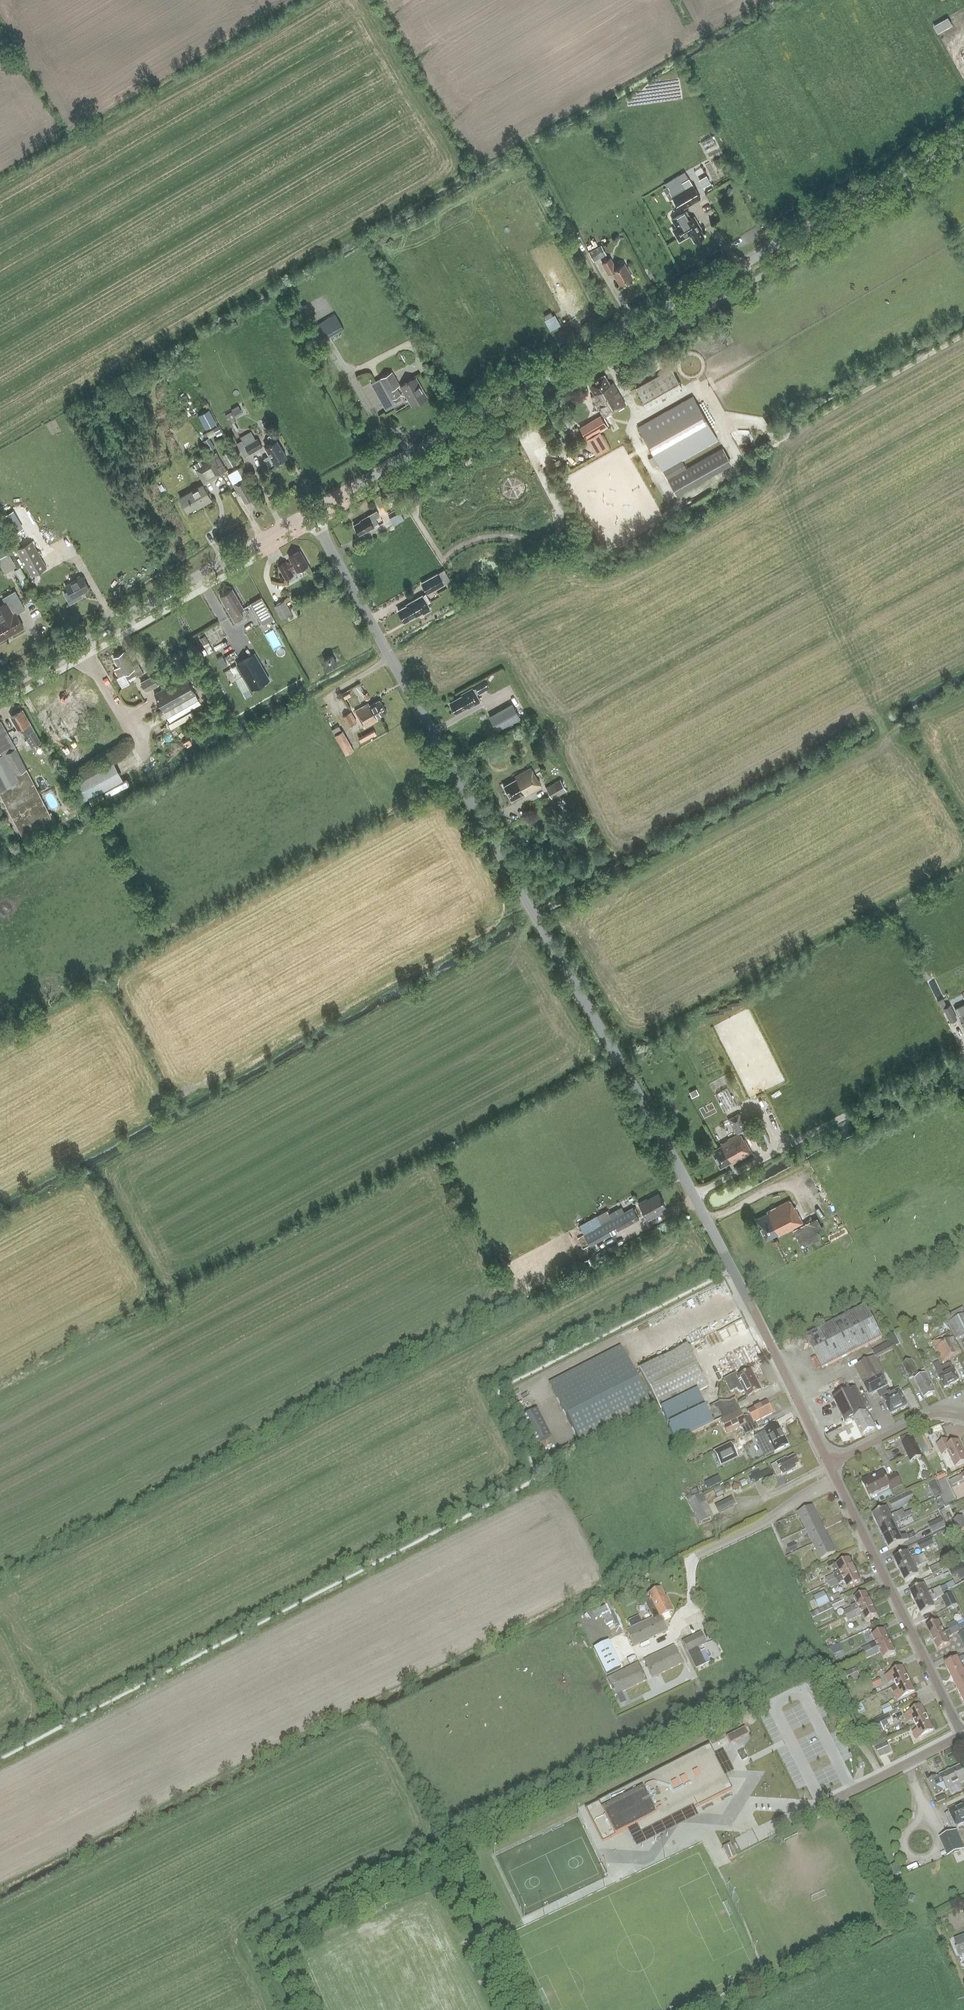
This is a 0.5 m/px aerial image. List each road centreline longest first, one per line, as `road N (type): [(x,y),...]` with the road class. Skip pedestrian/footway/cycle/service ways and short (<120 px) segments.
road 1 (tertiary): [(694,1196),(311,513)]
road 2 (secondary): [(311,513),(963,139)]
road 3 (secondary): [(0,692),(311,513)]
road 4 (unclassified): [(694,1196),(963,1055)]
road 5 (tertiary): [(963,1733),(829,1463)]
road 6 (tertiary): [(829,1463),(694,1196)]
road 7 (unclassified): [(756,1839),(963,1734)]
road 8 (residential): [(829,1463),(930,1413),(963,1415)]

